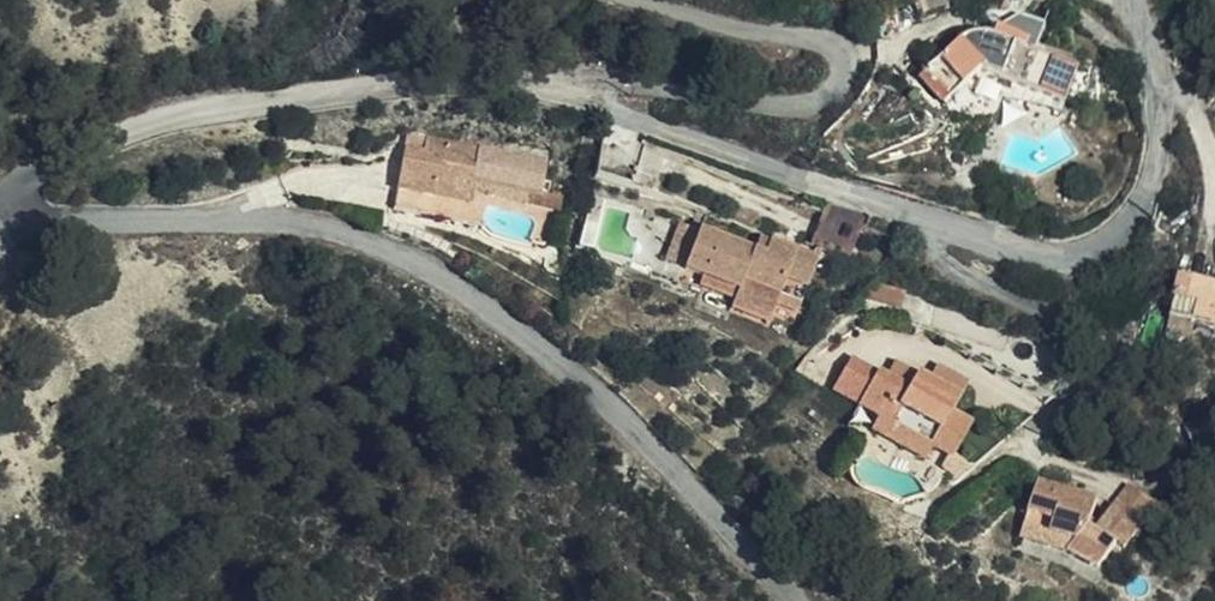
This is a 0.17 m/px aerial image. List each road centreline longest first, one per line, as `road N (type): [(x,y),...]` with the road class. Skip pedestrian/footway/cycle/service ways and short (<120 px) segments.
road 1 (unclassified): [(1137,0),(1157,89),(1150,173),(1126,235),(1065,259),(995,256),(577,101),(484,81),(168,115),(94,142),(0,198)]
road 2 (unclassified): [(0,217),(250,221),(342,238),(420,275),(607,411),(799,600)]

